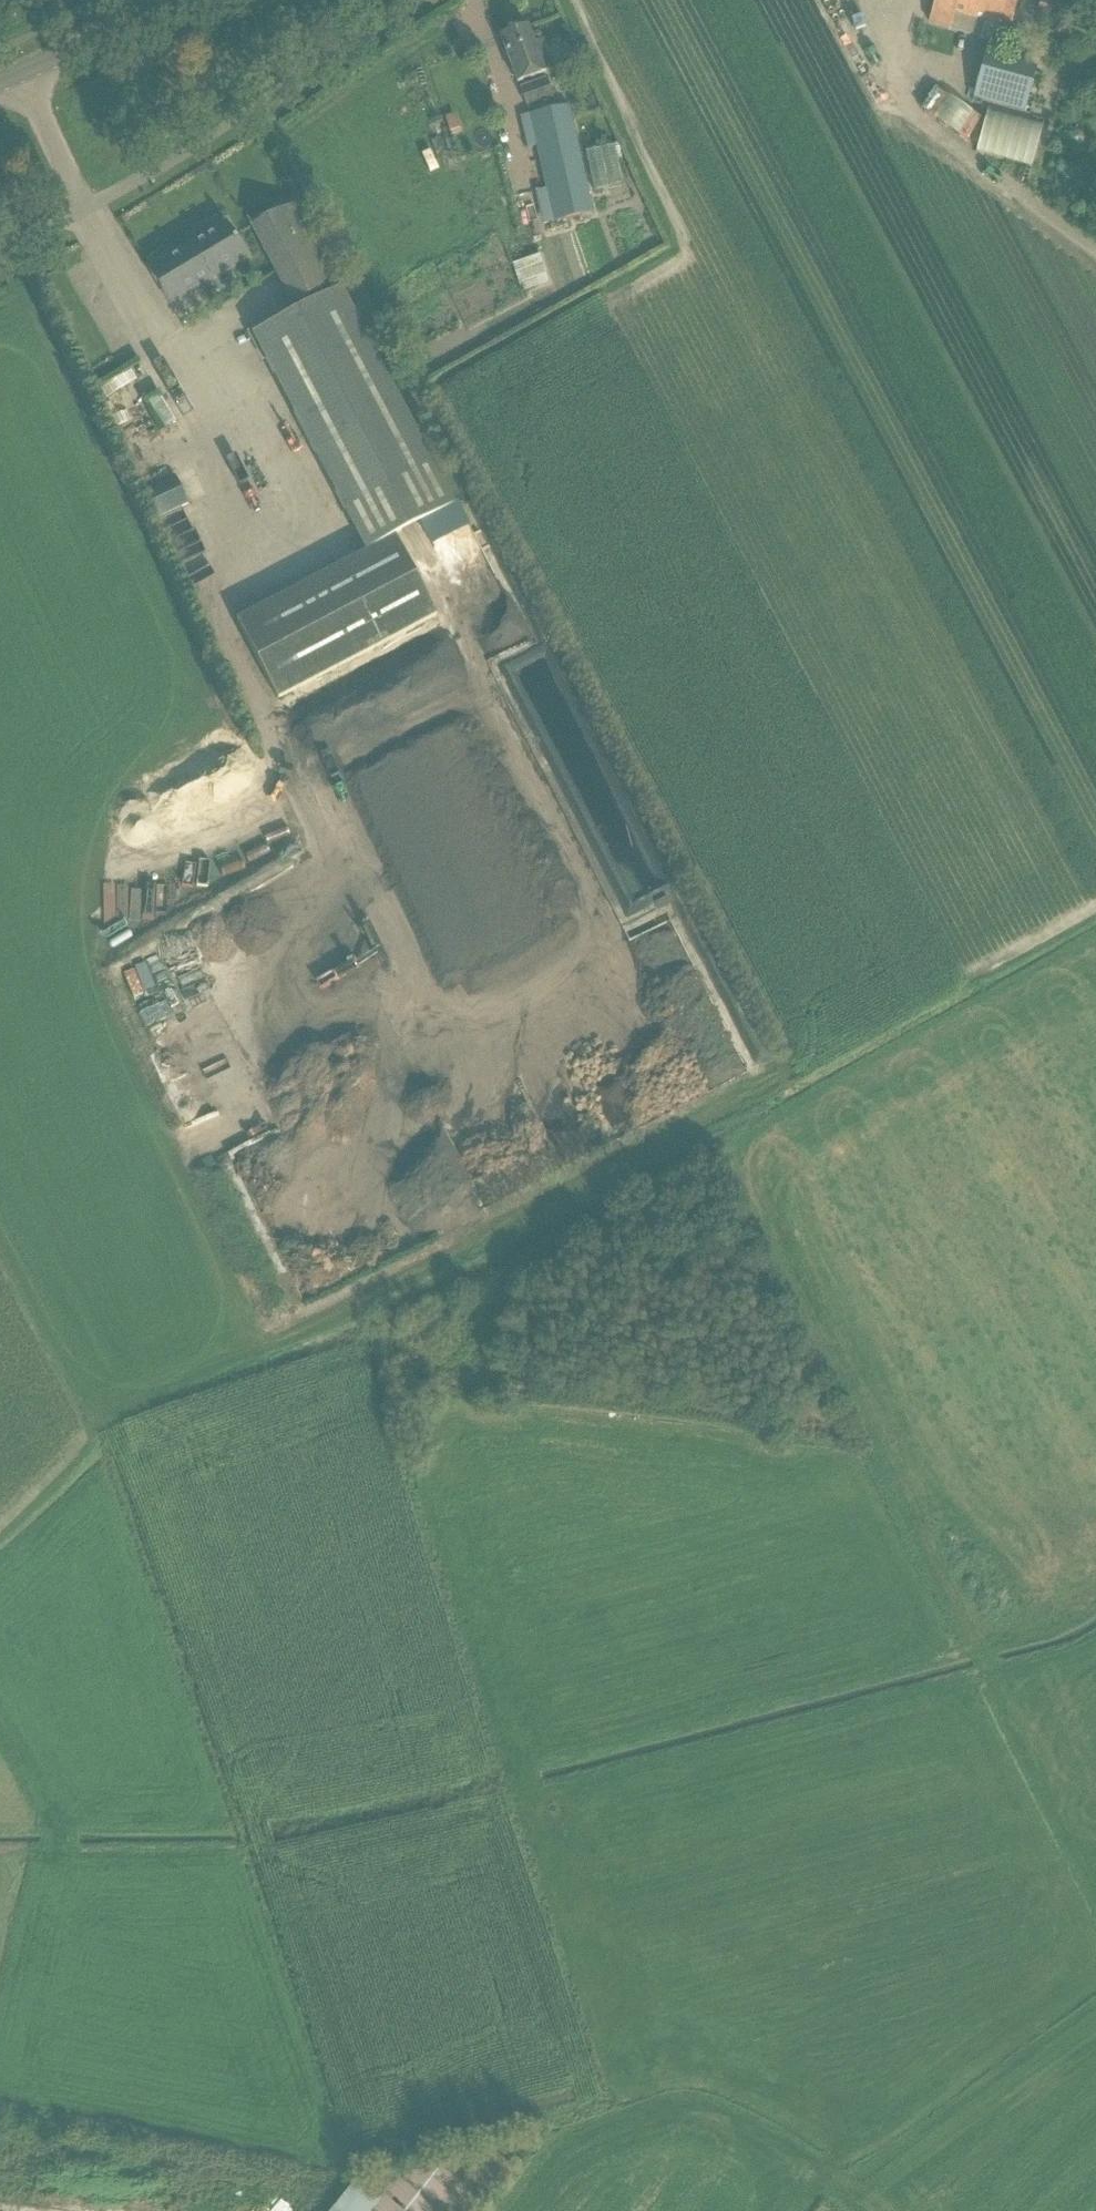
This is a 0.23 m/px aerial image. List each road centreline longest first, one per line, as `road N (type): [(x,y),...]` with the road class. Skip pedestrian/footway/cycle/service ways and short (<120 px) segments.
road 1 (tertiary): [(24,73),(216,0)]
road 2 (unclassified): [(78,211),(24,73)]
road 3 (unclassified): [(78,211),(206,138)]

